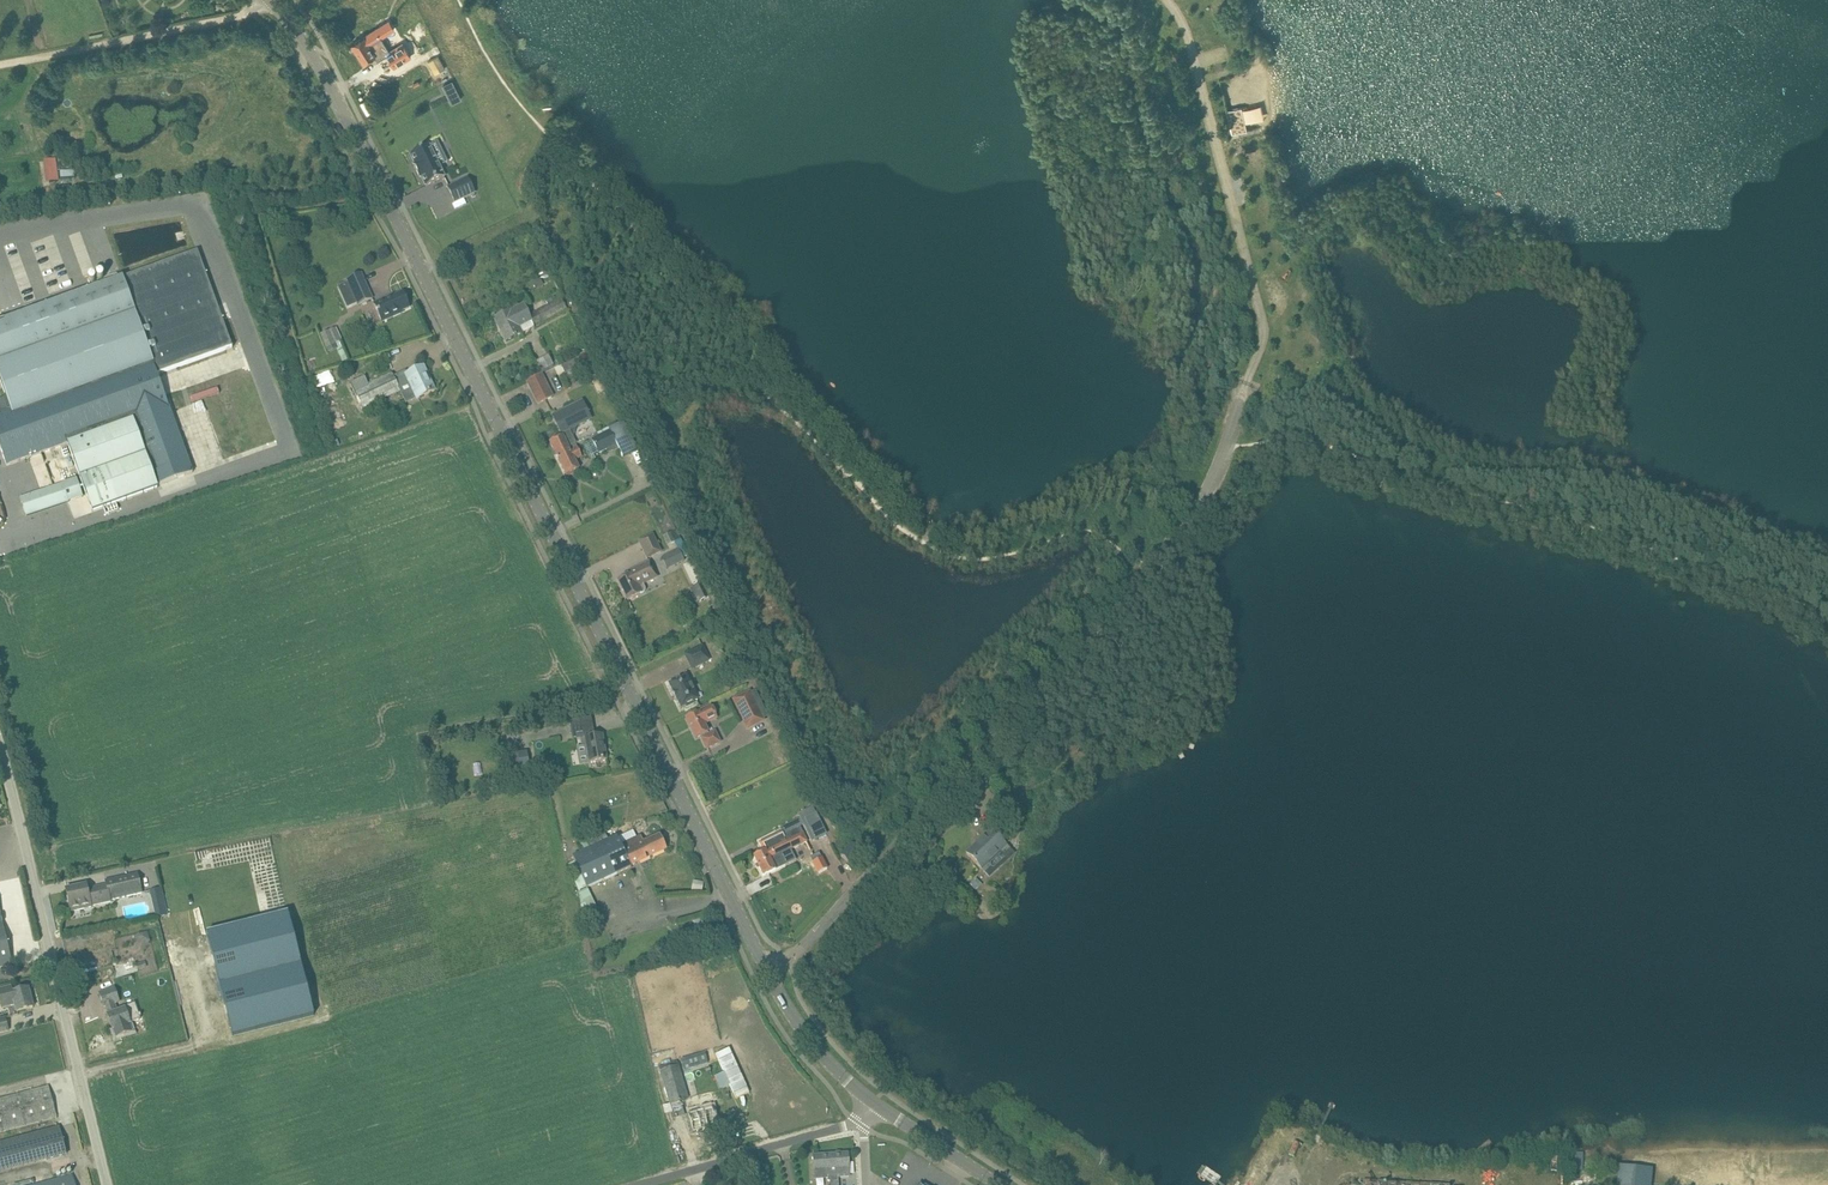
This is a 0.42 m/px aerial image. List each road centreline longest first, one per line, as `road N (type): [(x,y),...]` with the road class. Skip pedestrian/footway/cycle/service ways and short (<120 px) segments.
road 1 (tertiary): [(769,977),(331,87),(271,0)]
road 2 (unclassified): [(769,977),(1216,484),(1273,331),(1252,241)]
road 3 (unclassified): [(108,1184),(0,759)]
road 4 (track): [(0,64),(240,15),(267,0)]
road 5 (unclassified): [(646,1184),(860,1123)]
road 6 (tertiary): [(873,1097),(769,977)]
road 7 (tertiary): [(1003,1184),(873,1097)]

